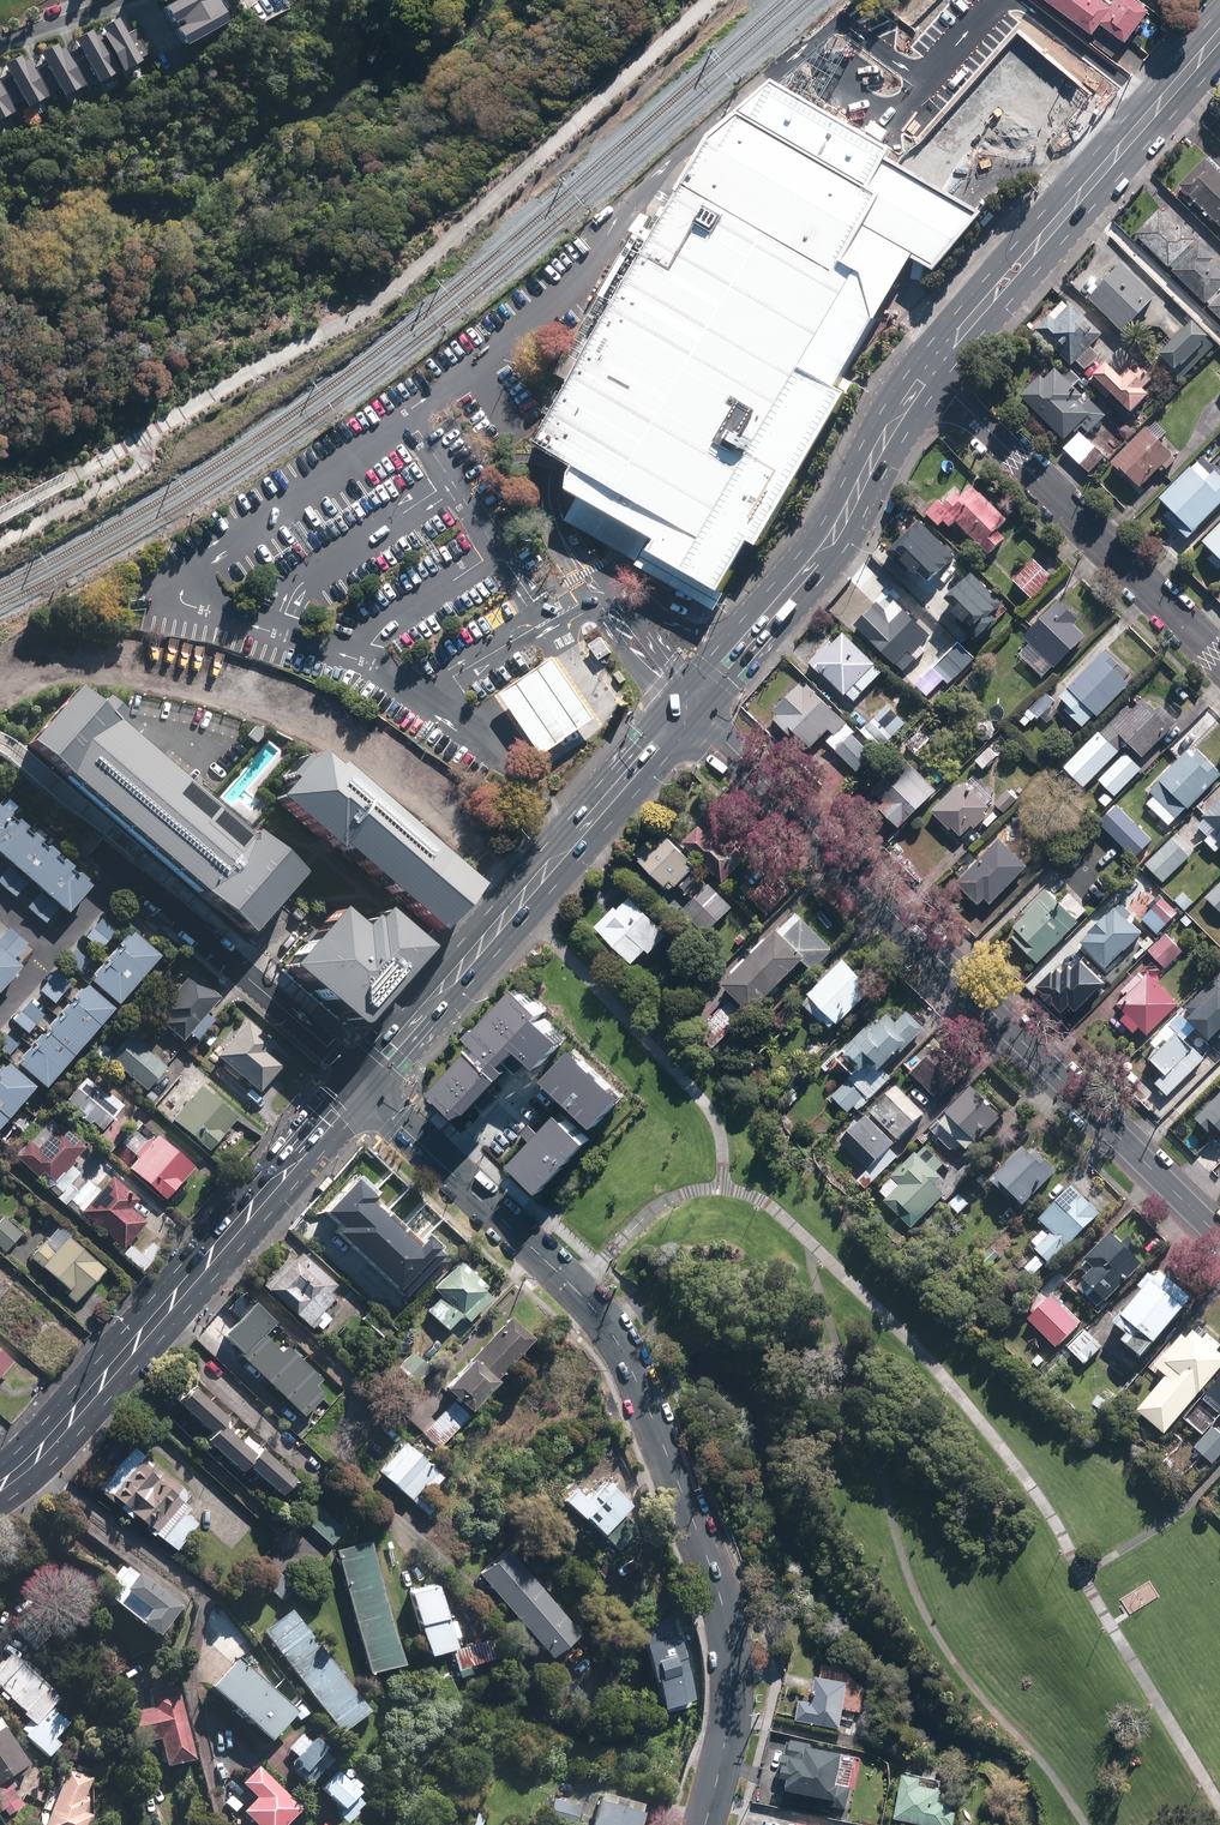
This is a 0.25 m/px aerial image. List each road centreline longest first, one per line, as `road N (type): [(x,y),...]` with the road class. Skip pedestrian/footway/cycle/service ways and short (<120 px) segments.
road 1 (motorway): [(1219,1679),(1006,1363),(691,758),(525,257),(453,0)]
road 2 (motorway): [(520,0),(587,239),(751,734),(953,1149),(1219,1563)]
road 3 (tertiary): [(699,1824),(737,1683),(733,1628),(635,1379),(572,1285),(362,1081)]
road 4 (secondary): [(1219,1238),(691,707)]
road 5 (secondary): [(362,1081),(73,1416),(0,1486)]
road 6 (secondary): [(691,707),(362,1081)]
road 7 (secondary): [(1219,35),(929,370)]
road 8 (residential): [(1219,659),(929,370)]
road 9 (residential): [(127,872),(362,1081)]
road 10 (secondary): [(929,370),(871,458),(832,537),(757,628)]
road 11 (secondary): [(623,598),(699,631),(757,628)]

